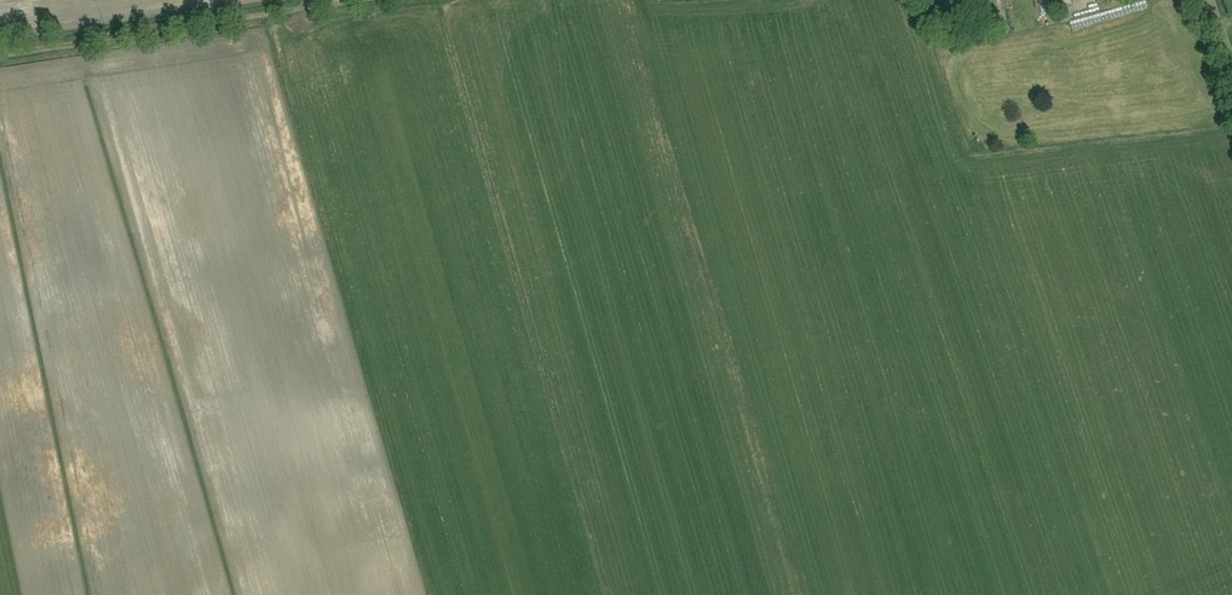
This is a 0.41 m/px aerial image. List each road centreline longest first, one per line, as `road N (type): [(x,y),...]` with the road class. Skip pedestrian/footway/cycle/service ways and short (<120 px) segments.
road 1 (track): [(0,53),(347,0)]

